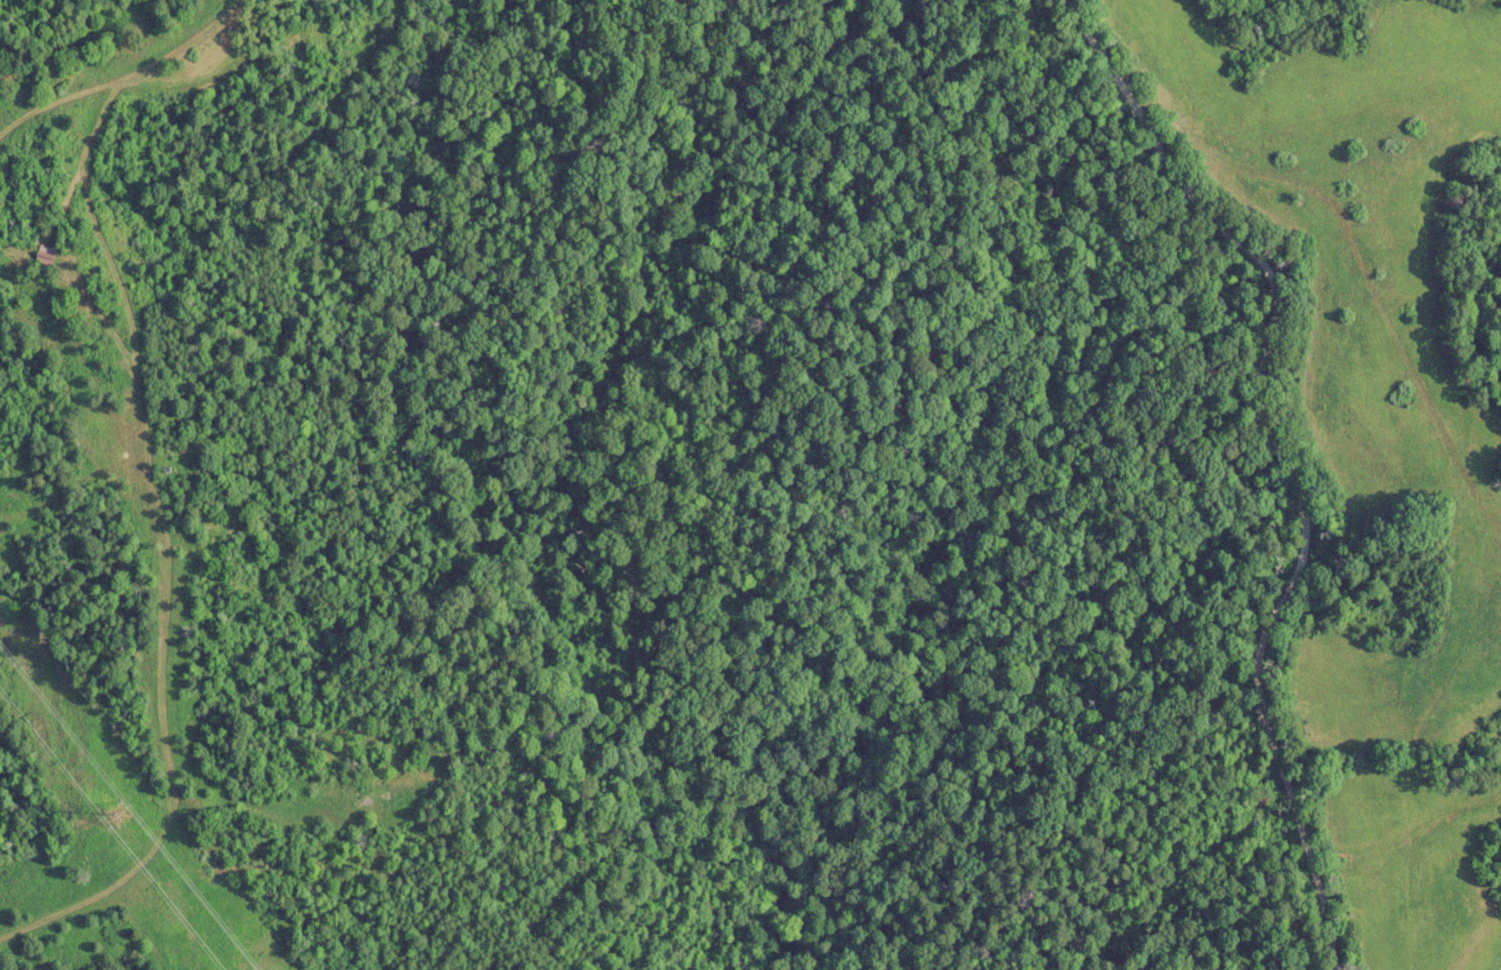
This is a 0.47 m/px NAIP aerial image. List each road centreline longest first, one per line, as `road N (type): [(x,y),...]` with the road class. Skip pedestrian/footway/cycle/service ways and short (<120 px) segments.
road 1 (residential): [(1282,969),(1270,901),(1254,436),(1221,277),(1037,0)]

